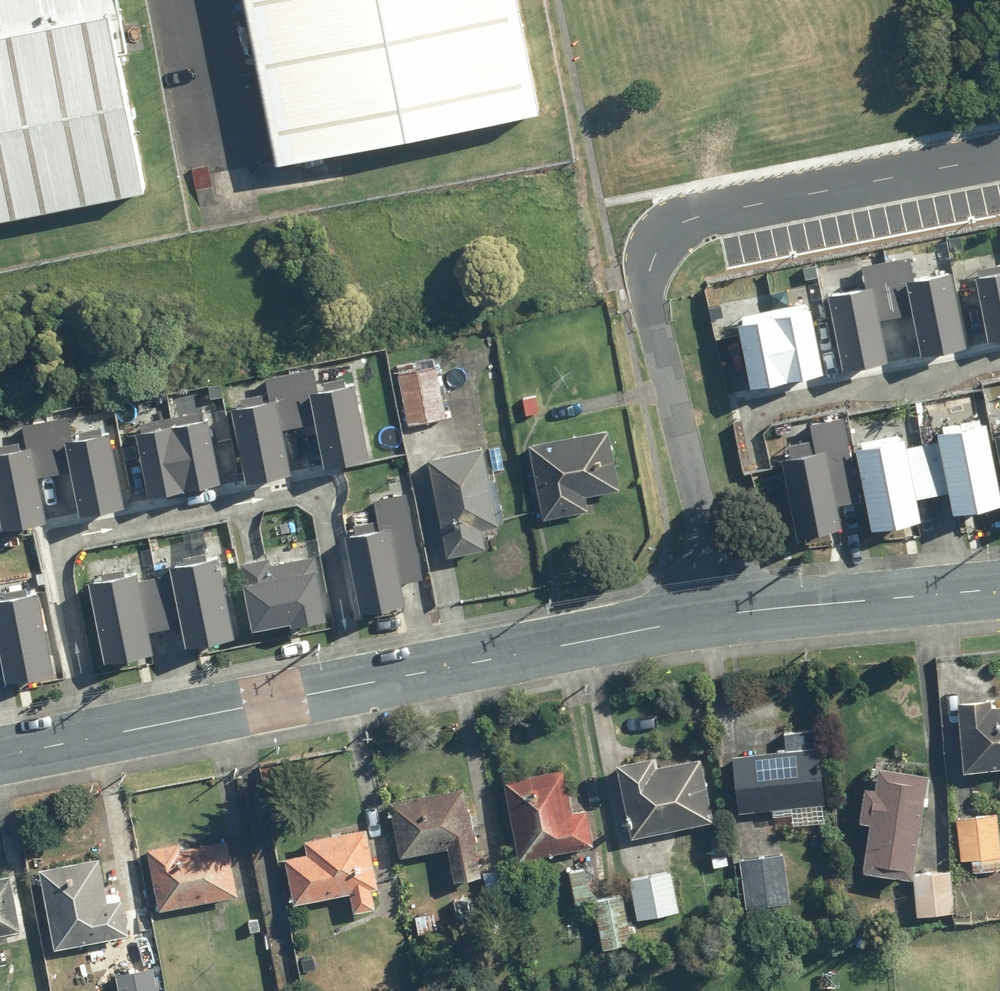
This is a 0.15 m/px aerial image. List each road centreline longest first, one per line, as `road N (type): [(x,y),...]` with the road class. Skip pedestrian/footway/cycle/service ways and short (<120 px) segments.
road 1 (residential): [(97,731),(57,535),(320,484),(358,680)]
road 2 (residential): [(999,587),(726,614),(358,680)]
road 3 (residential): [(757,454),(747,406),(999,359)]
road 4 (residential): [(358,680),(97,731)]

